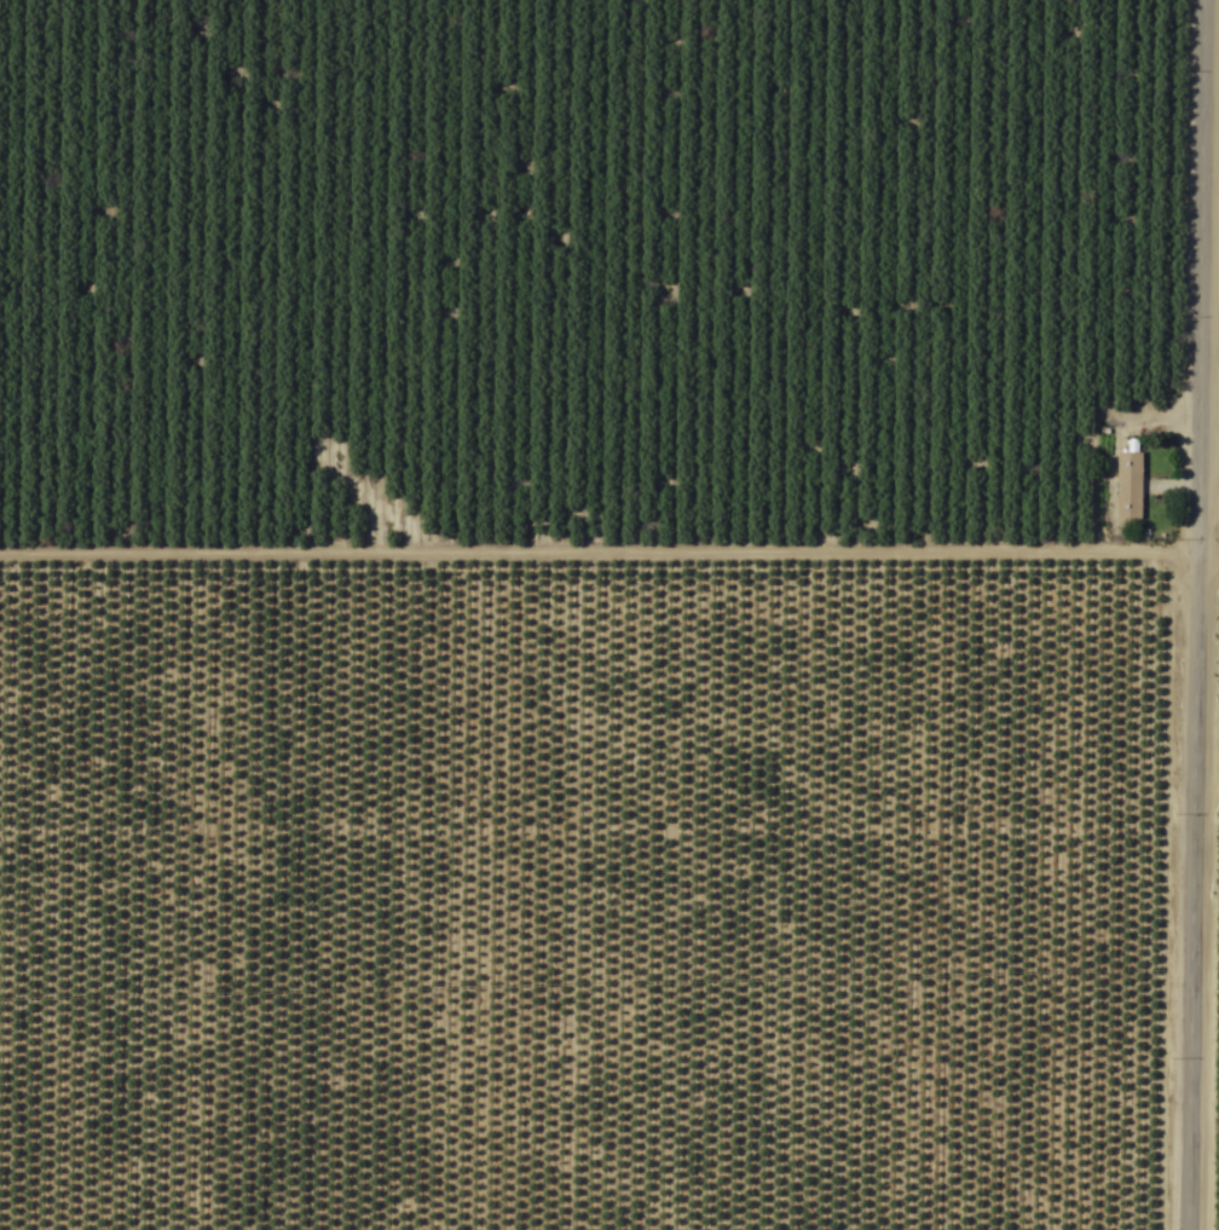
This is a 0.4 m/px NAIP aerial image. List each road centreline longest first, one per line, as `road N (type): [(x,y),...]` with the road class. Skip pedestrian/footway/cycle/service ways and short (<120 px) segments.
road 1 (residential): [(1191,1229),(1208,0)]

